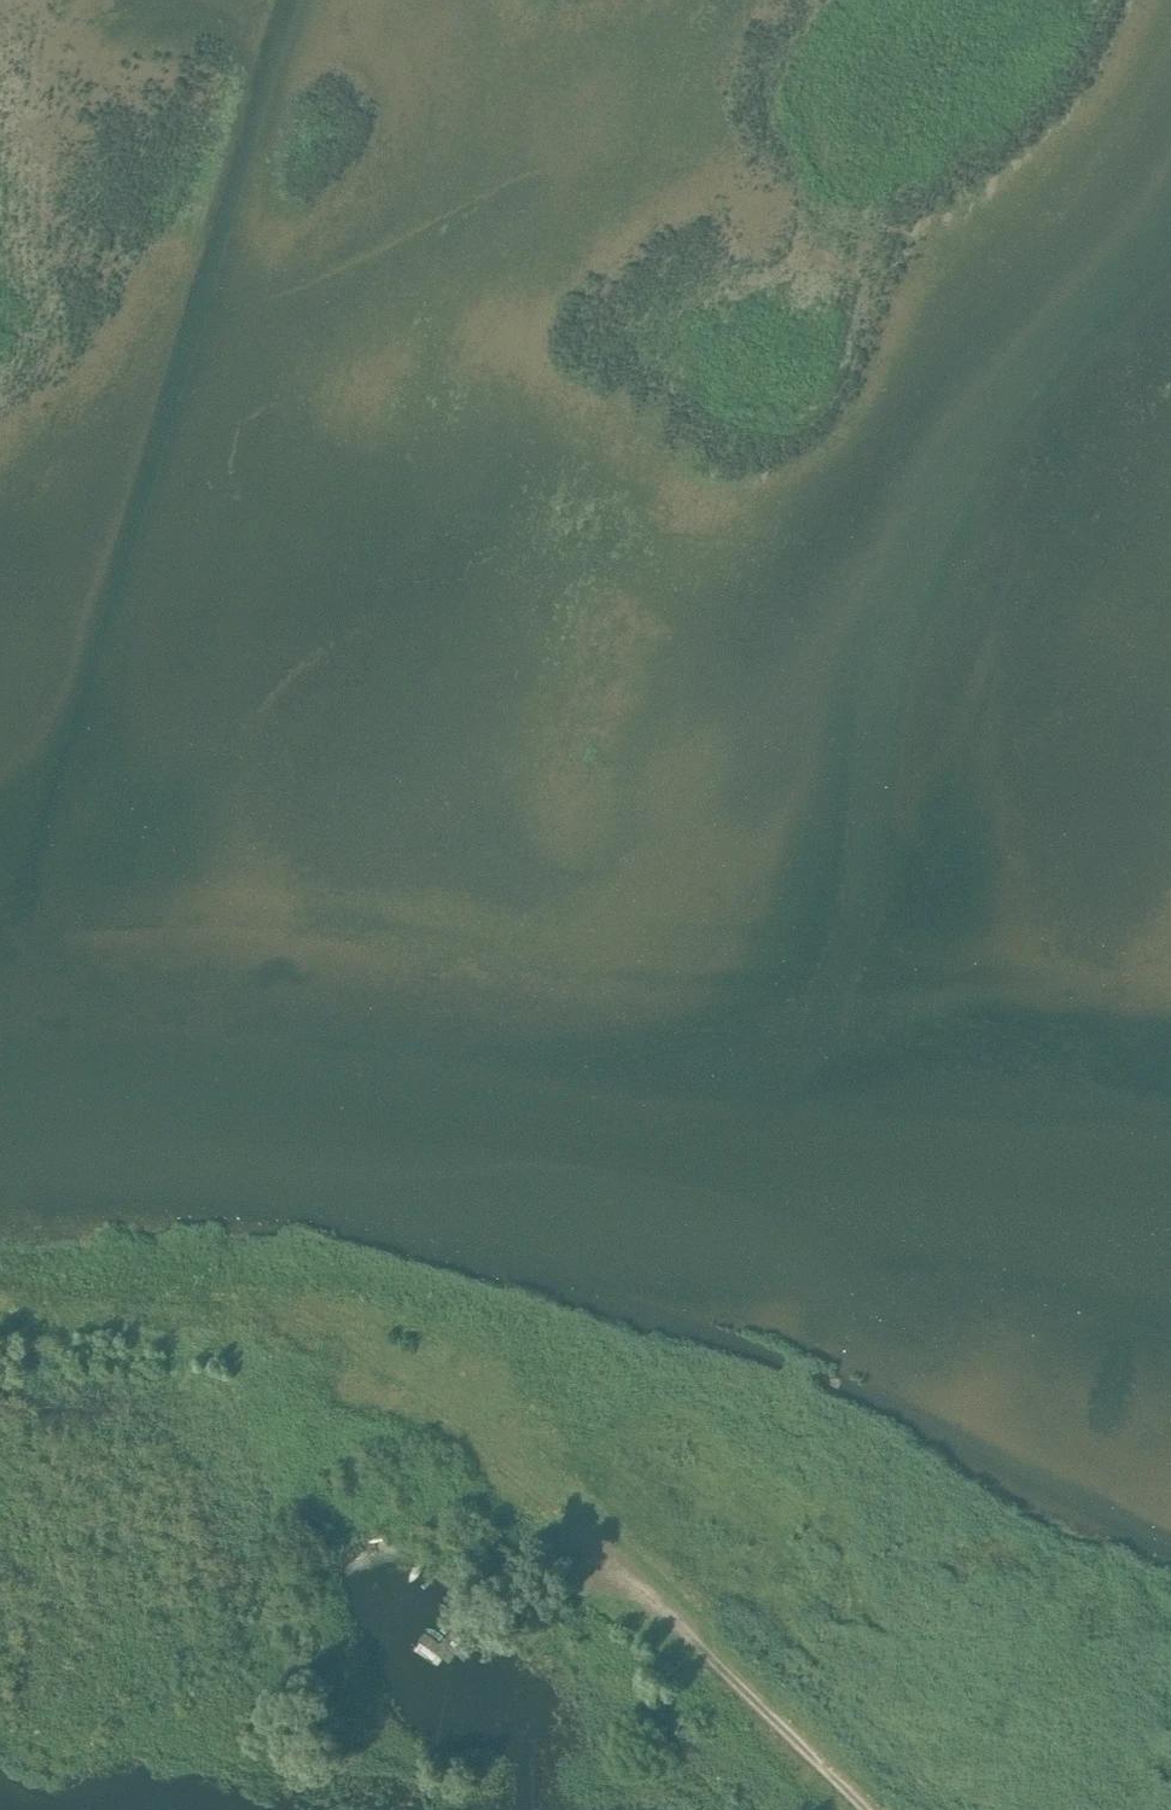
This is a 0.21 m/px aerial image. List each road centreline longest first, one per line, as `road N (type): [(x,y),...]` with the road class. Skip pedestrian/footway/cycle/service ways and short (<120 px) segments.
road 1 (track): [(613,1557),(869,1809)]

